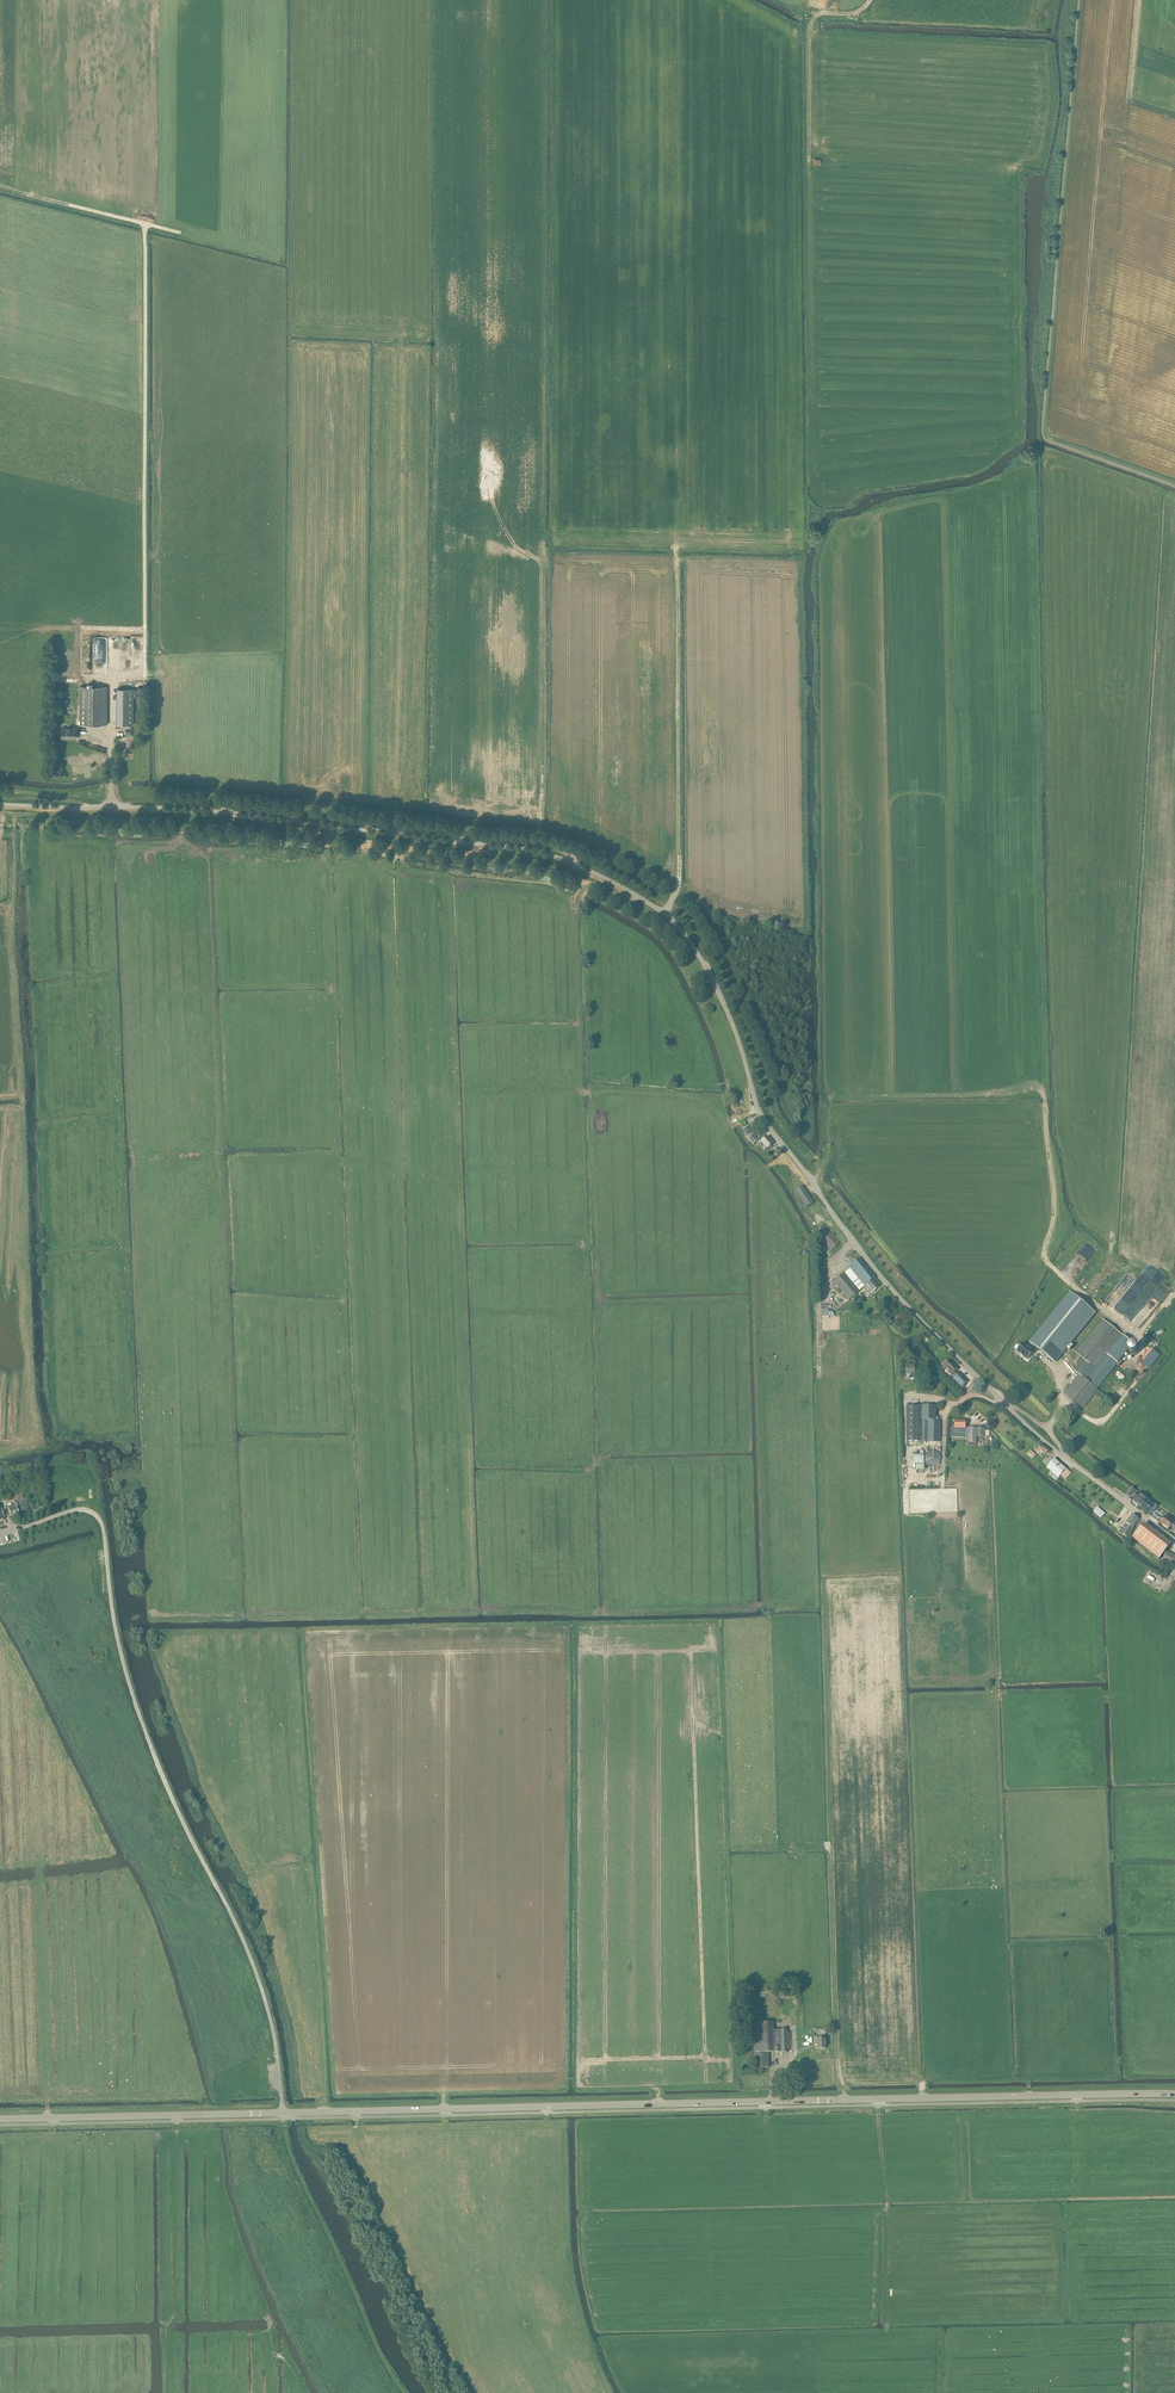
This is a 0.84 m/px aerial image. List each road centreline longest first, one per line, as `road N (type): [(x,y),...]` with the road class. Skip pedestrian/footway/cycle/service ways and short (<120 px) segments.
road 1 (unclassified): [(1174,1540),(1049,1447),(876,1271),(762,1115),(695,952),(680,929),(633,893),(566,861),(504,846),(248,817),(0,805)]
road 2 (tertiary): [(1174,2094),(0,2119)]
road 3 (track): [(679,887),(680,548),(558,545),(553,823),(623,854)]
road 4 (track): [(113,674),(145,673),(144,224),(178,233)]
road 5 (track): [(577,865),(538,835),(544,555)]
road 6 (track): [(813,1184),(829,1153),(832,1098),(1046,1097)]
road 7 (track): [(144,224),(0,187)]

